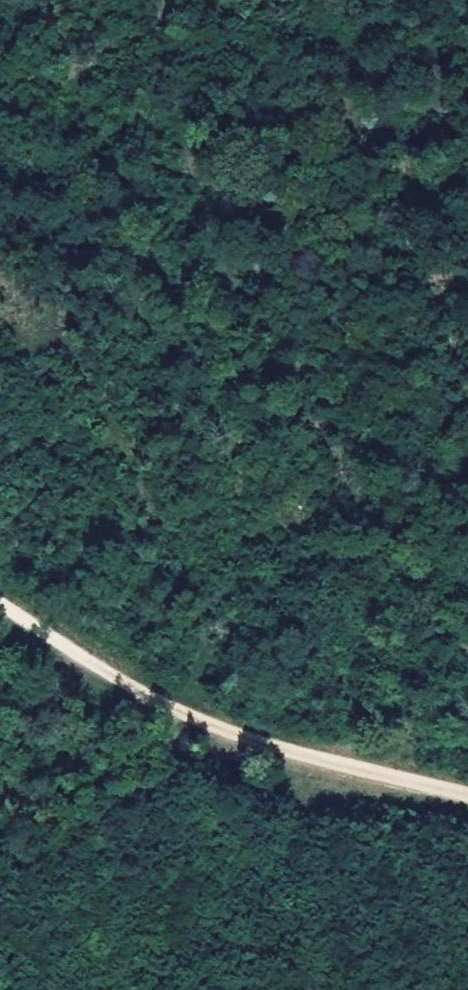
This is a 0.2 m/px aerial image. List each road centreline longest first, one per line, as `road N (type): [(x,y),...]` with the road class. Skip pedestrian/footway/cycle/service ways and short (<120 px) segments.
road 1 (track): [(467,794),(195,717),(0,606)]
road 2 (track): [(0,864),(249,734)]

